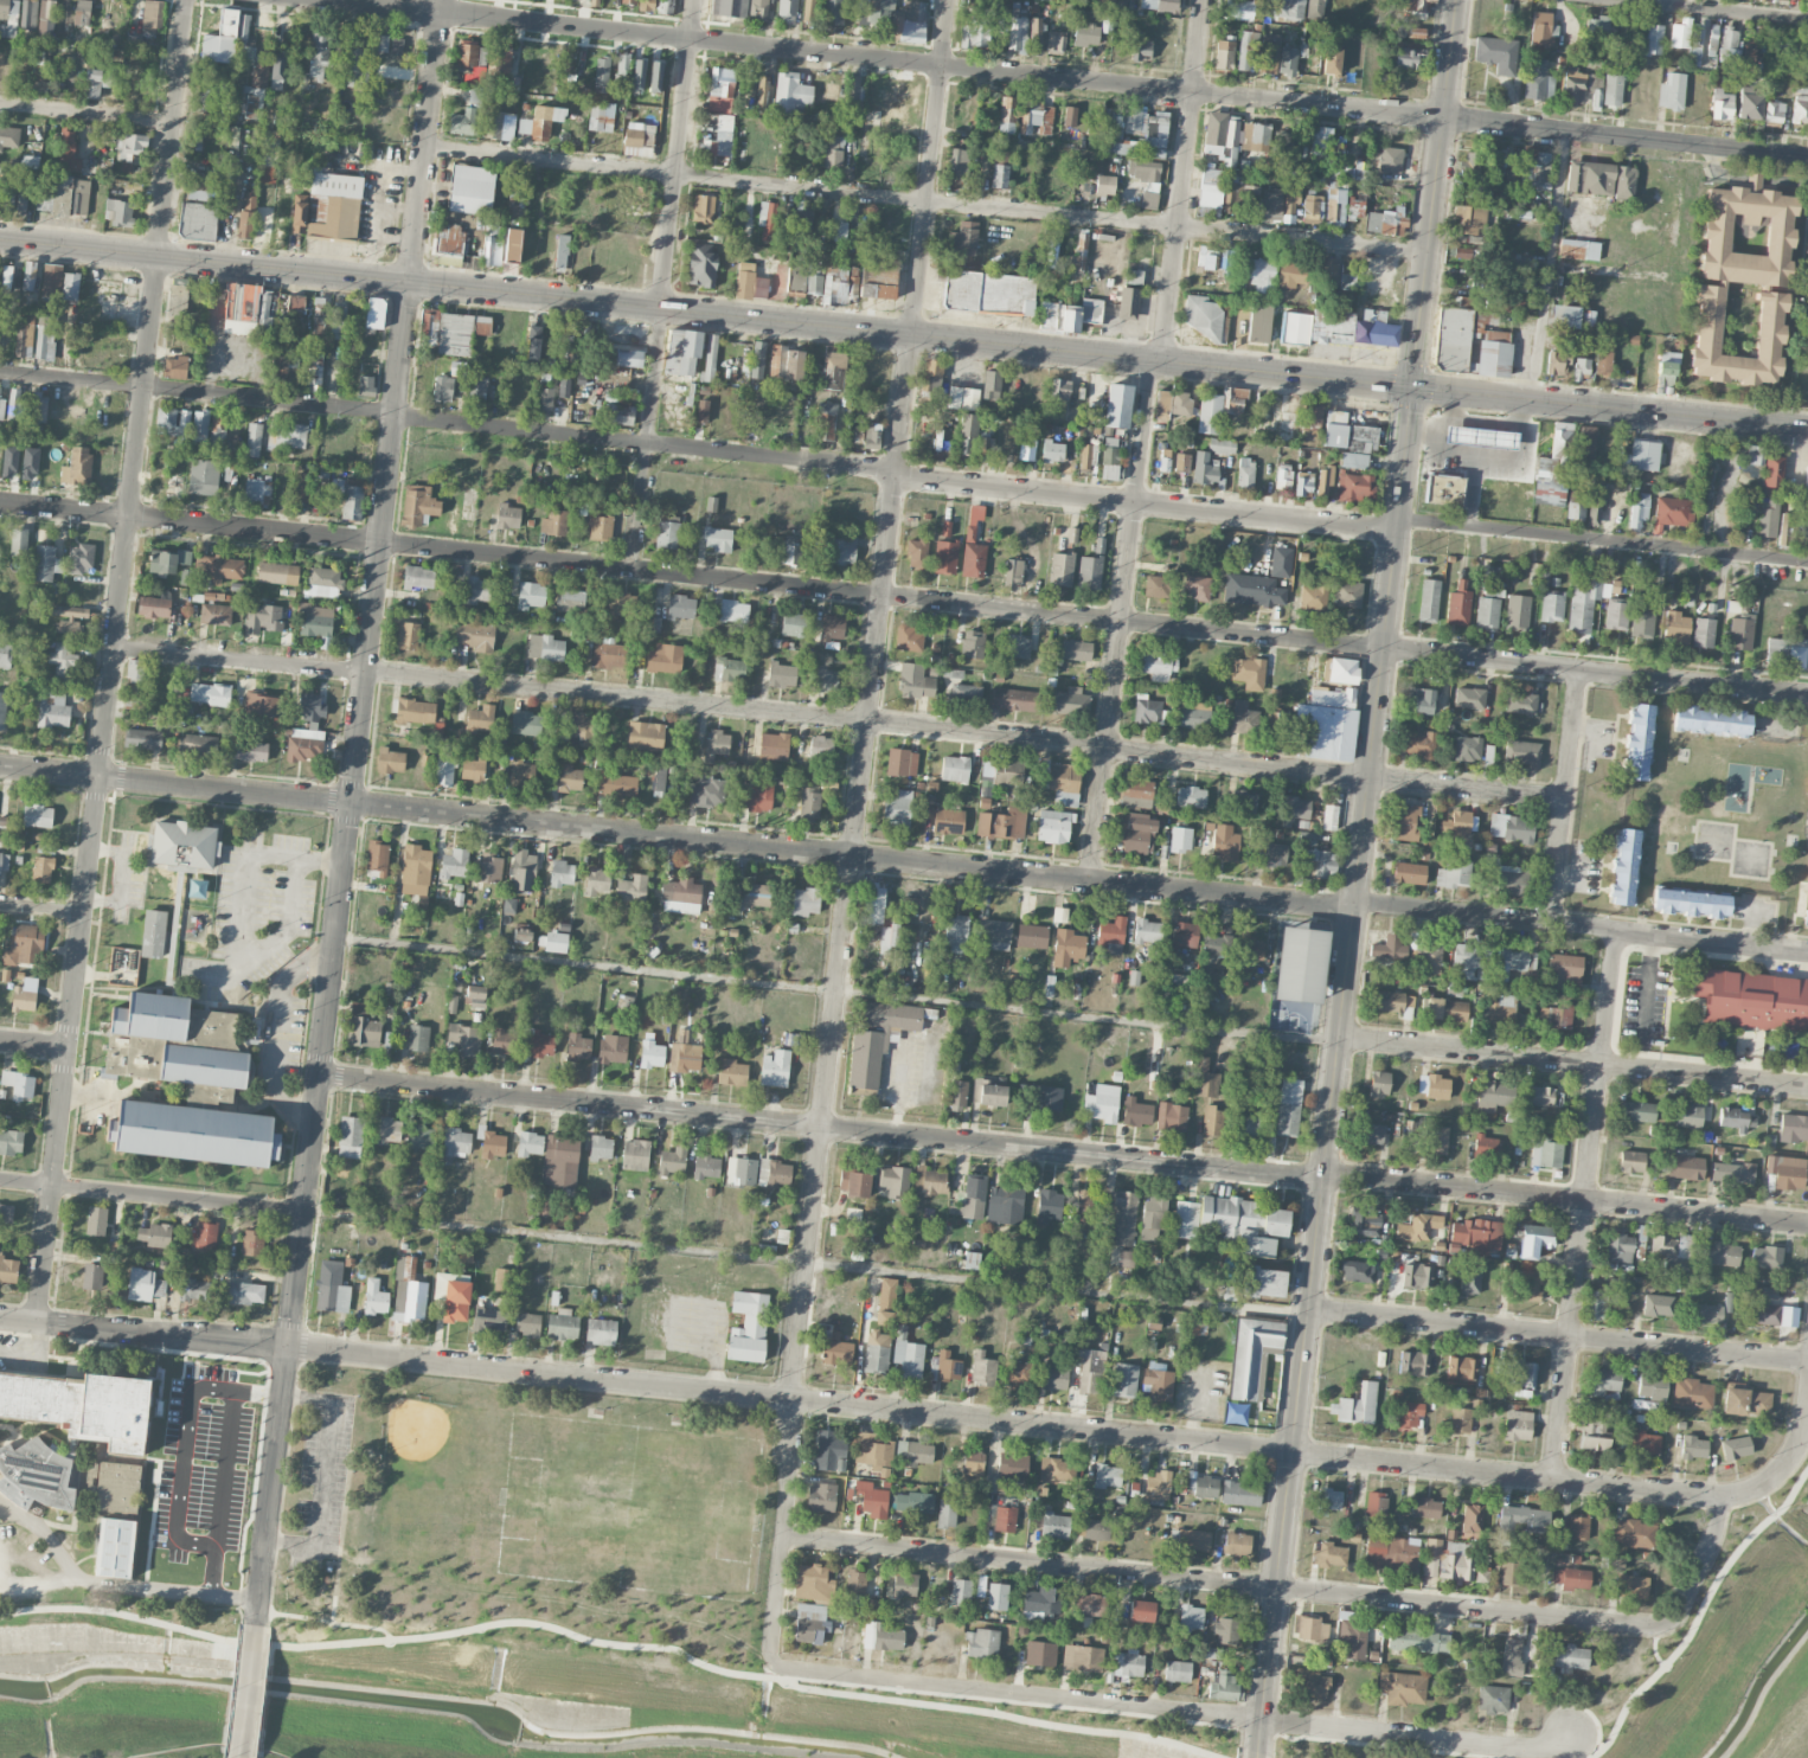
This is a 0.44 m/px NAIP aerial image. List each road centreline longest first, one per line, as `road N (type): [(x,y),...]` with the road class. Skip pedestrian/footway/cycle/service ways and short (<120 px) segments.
road 1 (residential): [(1807,695),(0,504)]
road 2 (secondary): [(1807,428),(0,240)]
road 3 (residential): [(1718,1497),(0,1320)]
road 4 (residential): [(442,0),(255,1628)]
road 5 (residential): [(951,0),(789,1400)]
road 6 (residential): [(1353,903),(1092,884),(0,768)]
road 7 (residential): [(189,0),(37,1324)]
road 8 (residential): [(1563,798),(366,673)]
road 9 (residential): [(1354,110),(316,0)]
road 10 (residential): [(1718,1497),(1711,1539),(1675,1616),(1656,1629),(782,1539)]
road 11 (residential): [(1322,1176),(319,1072)]
road 12 (residential): [(1426,257),(427,148)]
road 13 (tertiary): [(1455,0),(1353,903)]
road 14 (residential): [(896,471),(0,372)]
road 15 (tertiary): [(1322,1176),(1256,1754)]
road 16 (residential): [(696,0),(635,572)]
road 17 (residential): [(1152,362),(1092,884)]
road 18 (residential): [(1396,521),(1372,527),(896,471)]
road 19 (residential): [(1807,1359),(1307,1308)]
road 20 (residential): [(774,1666),(1259,1719)]
road 21 (residential): [(1807,1223),(1322,1176)]
road 22 (residential): [(1807,1086),(1338,1032)]
road 23 (residential): [(1598,1063),(1553,1481)]
road 24 (residential): [(1807,560),(1396,521)]
road 25 (residential): [(1205,0),(1163,364)]
road 26 (residential): [(1259,1719),(1546,1749),(1572,1734)]
road 27 (residential): [(303,1213),(0,1181)]
road 28 (residential): [(1807,158),(1511,127)]
road 29 (tertiary): [(1353,903),(1322,1176)]
road 30 (residential): [(789,1400),(774,1666)]
road 31 (residential): [(366,673),(115,648)]
road 32 (residential): [(1577,671),(1549,920)]
road 33 (residential): [(1549,920),(1353,903)]
road 34 (residential): [(1807,949),(1616,928)]
road 35 (residential): [(1807,20),(1618,0)]
road 36 (residential): [(177,126),(0,105)]
road 37 (residential): [(1807,1370),(1802,1426),(1787,1463),(1755,1488),(1718,1497)]
road 38 (residential): [(1616,928),(1598,1063)]
road 39 (residential): [(255,1628),(241,1757)]

